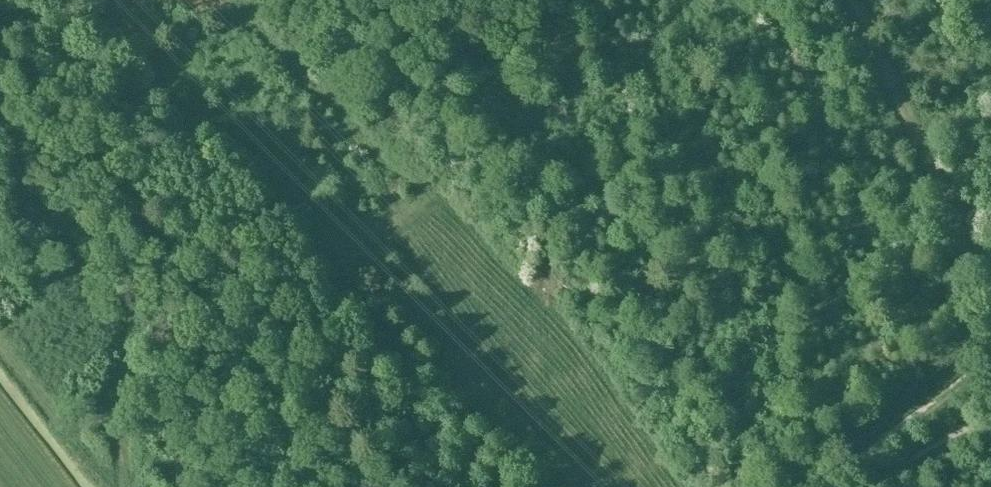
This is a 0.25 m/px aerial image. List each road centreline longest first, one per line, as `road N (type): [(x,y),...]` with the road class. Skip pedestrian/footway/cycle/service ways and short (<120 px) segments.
road 1 (track): [(684,486),(433,206),(327,107)]
road 2 (track): [(853,0),(920,145),(990,263)]
road 3 (track): [(990,360),(828,486)]
road 4 (track): [(117,486),(0,339)]

